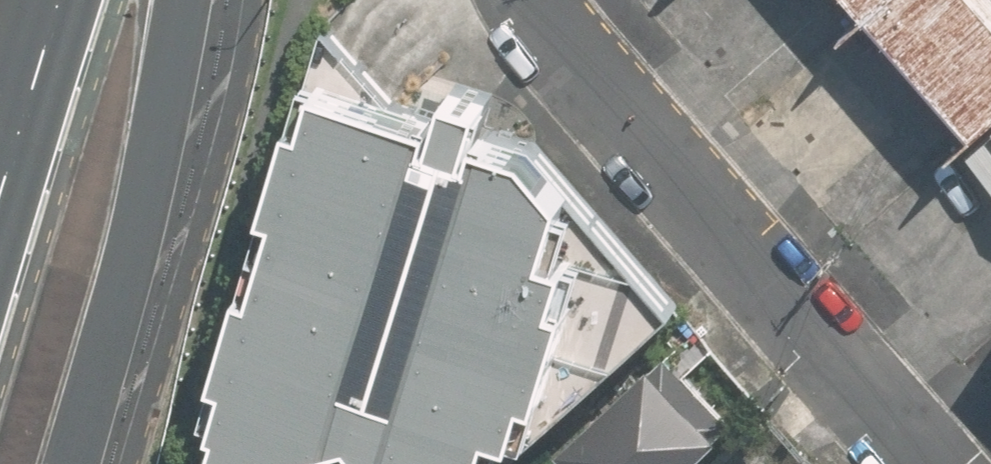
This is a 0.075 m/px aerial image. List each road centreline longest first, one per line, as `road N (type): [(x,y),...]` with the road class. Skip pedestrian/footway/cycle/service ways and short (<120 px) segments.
road 1 (unclassified): [(934,463),(541,0)]
road 2 (primary): [(195,0),(165,154),(72,463)]
road 3 (primary): [(57,27),(0,231)]

